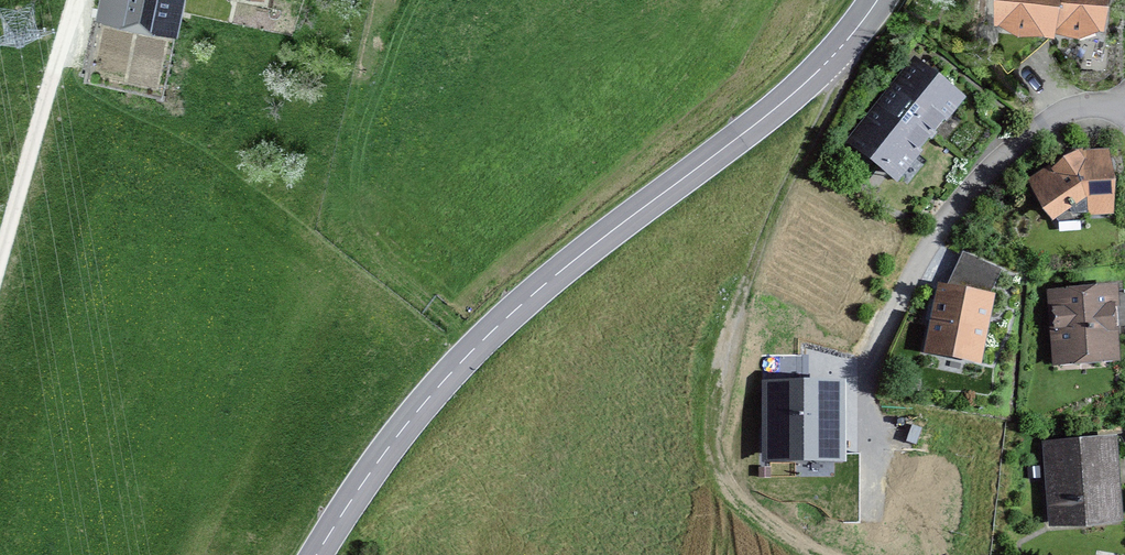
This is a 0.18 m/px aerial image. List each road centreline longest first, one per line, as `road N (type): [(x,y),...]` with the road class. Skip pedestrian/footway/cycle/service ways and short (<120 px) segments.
road 1 (secondary): [(877,0),(800,87),(489,334),(377,463),(316,554)]
road 2 (track): [(819,554),(741,498),(713,455),(709,429),(760,242),(832,97),(842,46)]
road 3 (track): [(49,90),(167,145),(208,150),(456,368)]
road 4 (residential): [(867,367),(936,234),(995,163),(1079,106),(1124,112)]
road 5 (track): [(0,261),(75,0)]

